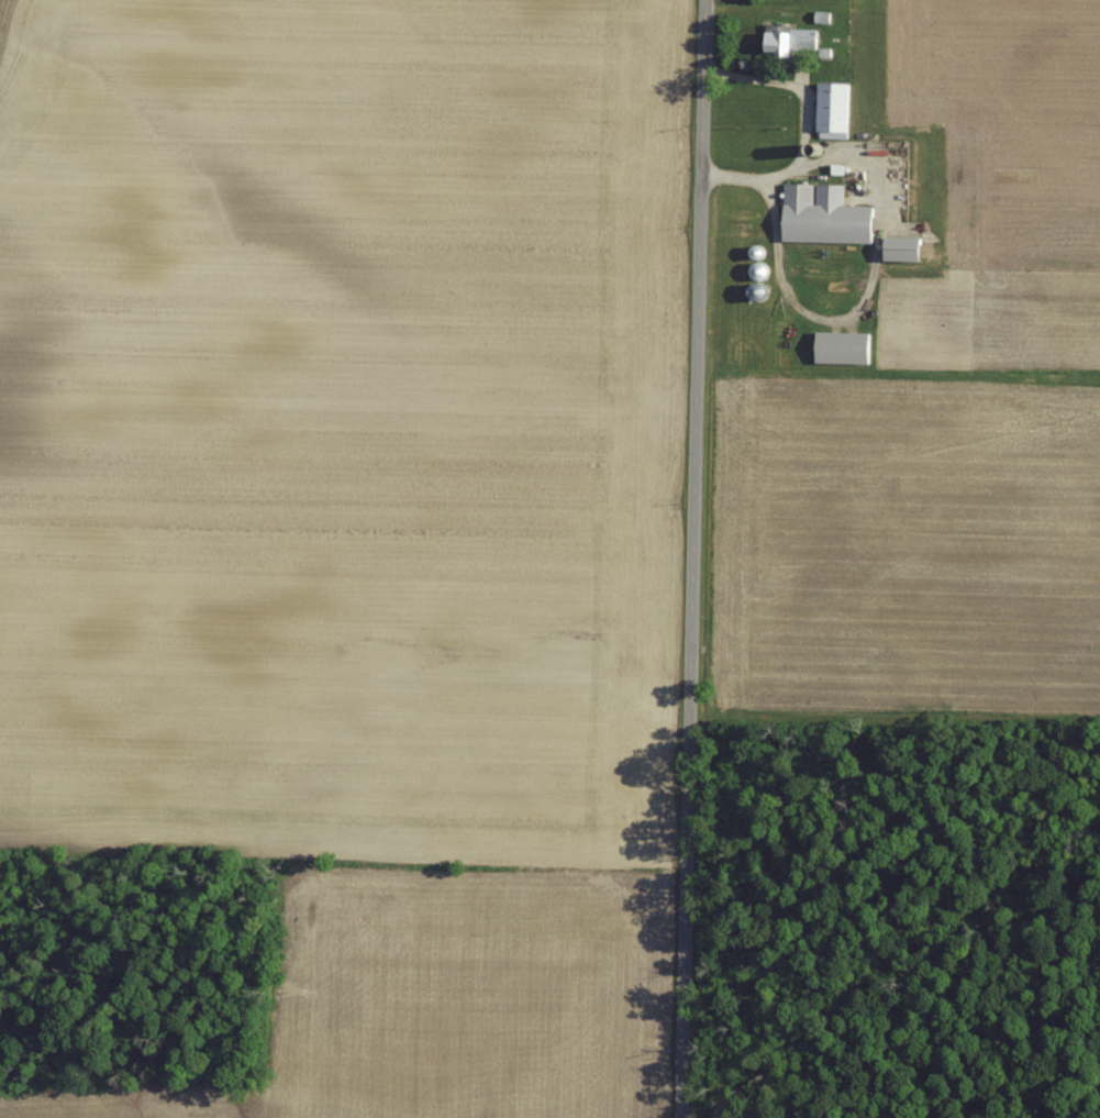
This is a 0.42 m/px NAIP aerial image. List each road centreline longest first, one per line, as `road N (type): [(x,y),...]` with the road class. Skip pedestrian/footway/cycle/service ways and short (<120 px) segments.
road 1 (residential): [(679,1117),(703,0)]

